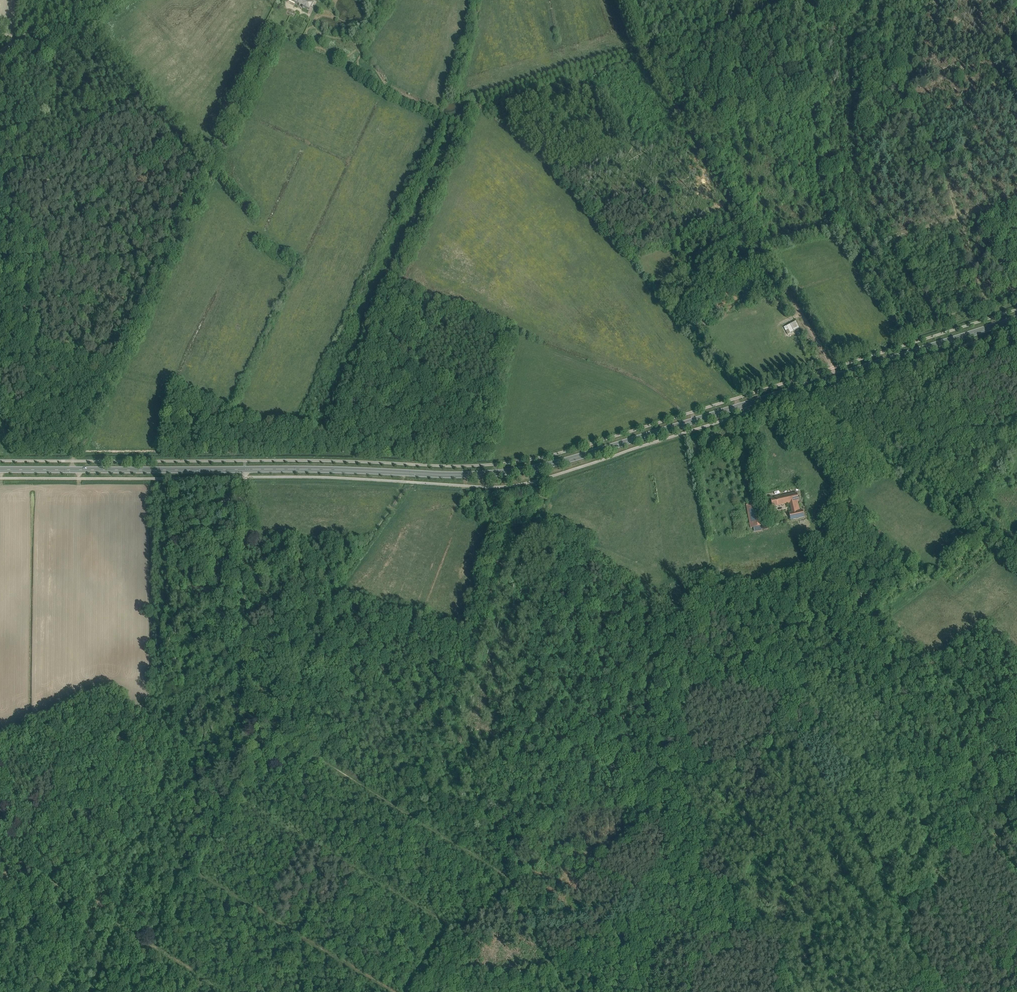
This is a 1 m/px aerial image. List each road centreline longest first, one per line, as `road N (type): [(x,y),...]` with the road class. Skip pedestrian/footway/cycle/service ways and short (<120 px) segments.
road 1 (secondary): [(0,469),(534,470),(1016,318)]
road 2 (track): [(627,0),(643,50),(840,385)]
road 3 (track): [(937,991),(786,722)]
road 4 (track): [(263,737),(244,728),(246,493)]
road 5 (track): [(233,809),(148,942)]

